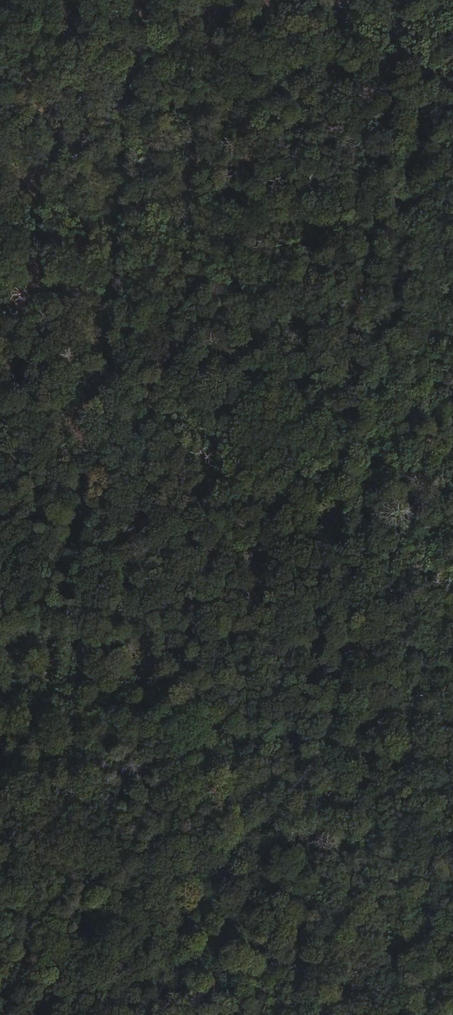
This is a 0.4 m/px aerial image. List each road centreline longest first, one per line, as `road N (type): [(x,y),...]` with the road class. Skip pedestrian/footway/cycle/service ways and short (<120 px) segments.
road 1 (track): [(291,1014),(430,0)]
road 2 (track): [(0,678),(452,761)]

